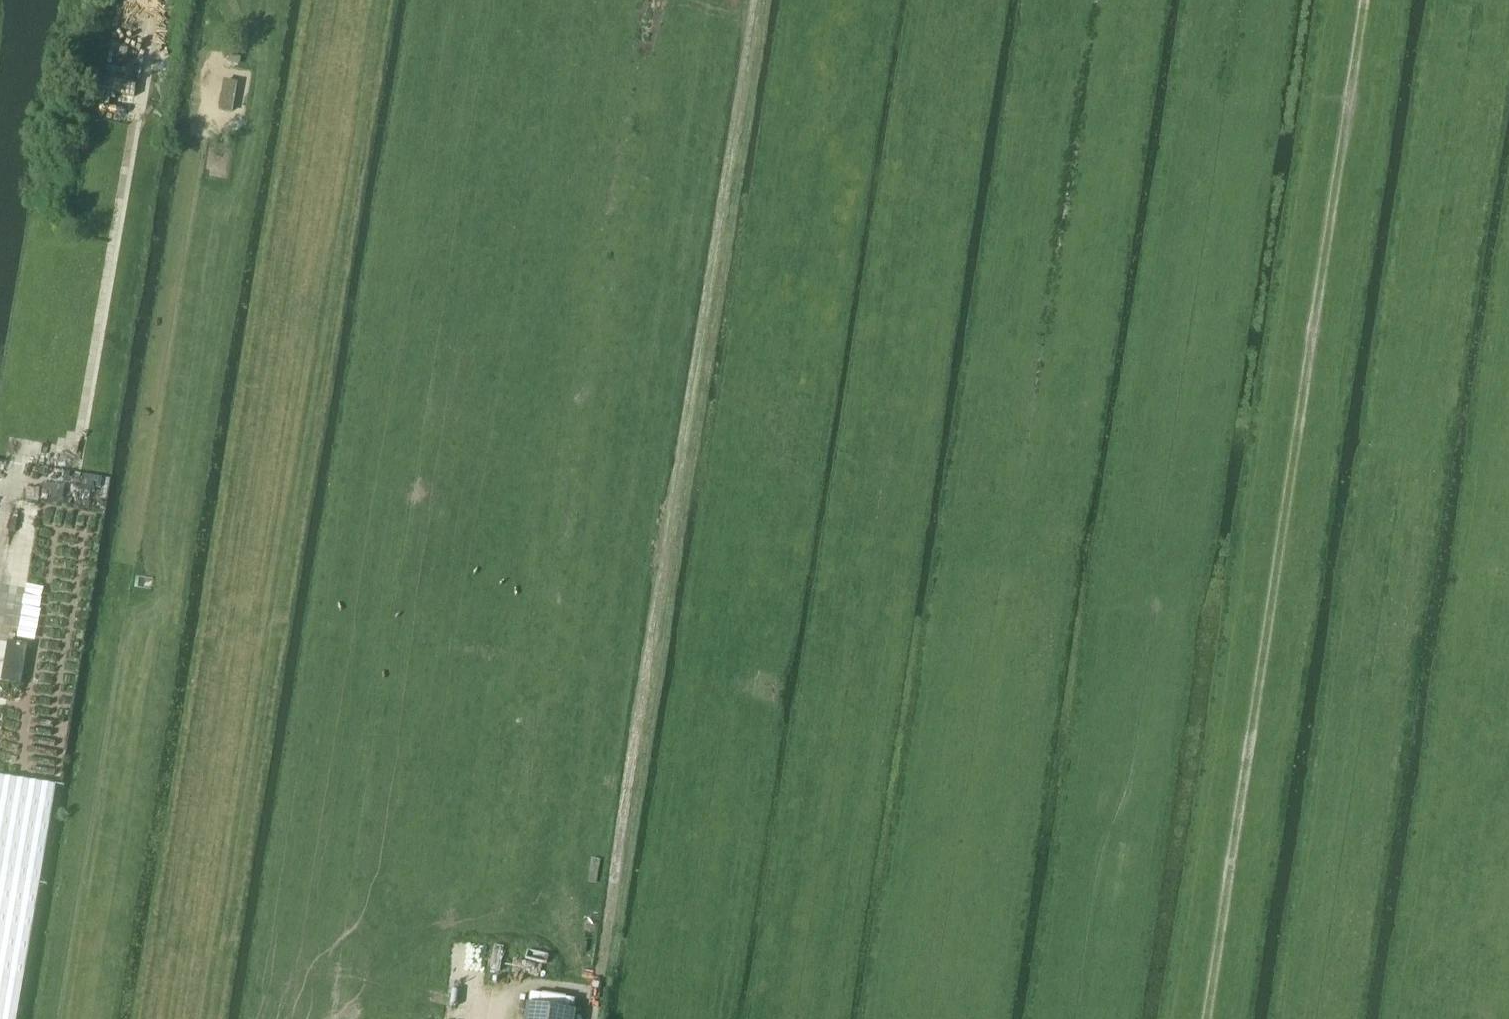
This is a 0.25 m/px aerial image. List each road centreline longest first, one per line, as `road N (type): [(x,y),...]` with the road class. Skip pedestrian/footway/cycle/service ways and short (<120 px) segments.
road 1 (track): [(1209,1018),(1367,0)]
road 2 (track): [(752,0),(596,994)]

